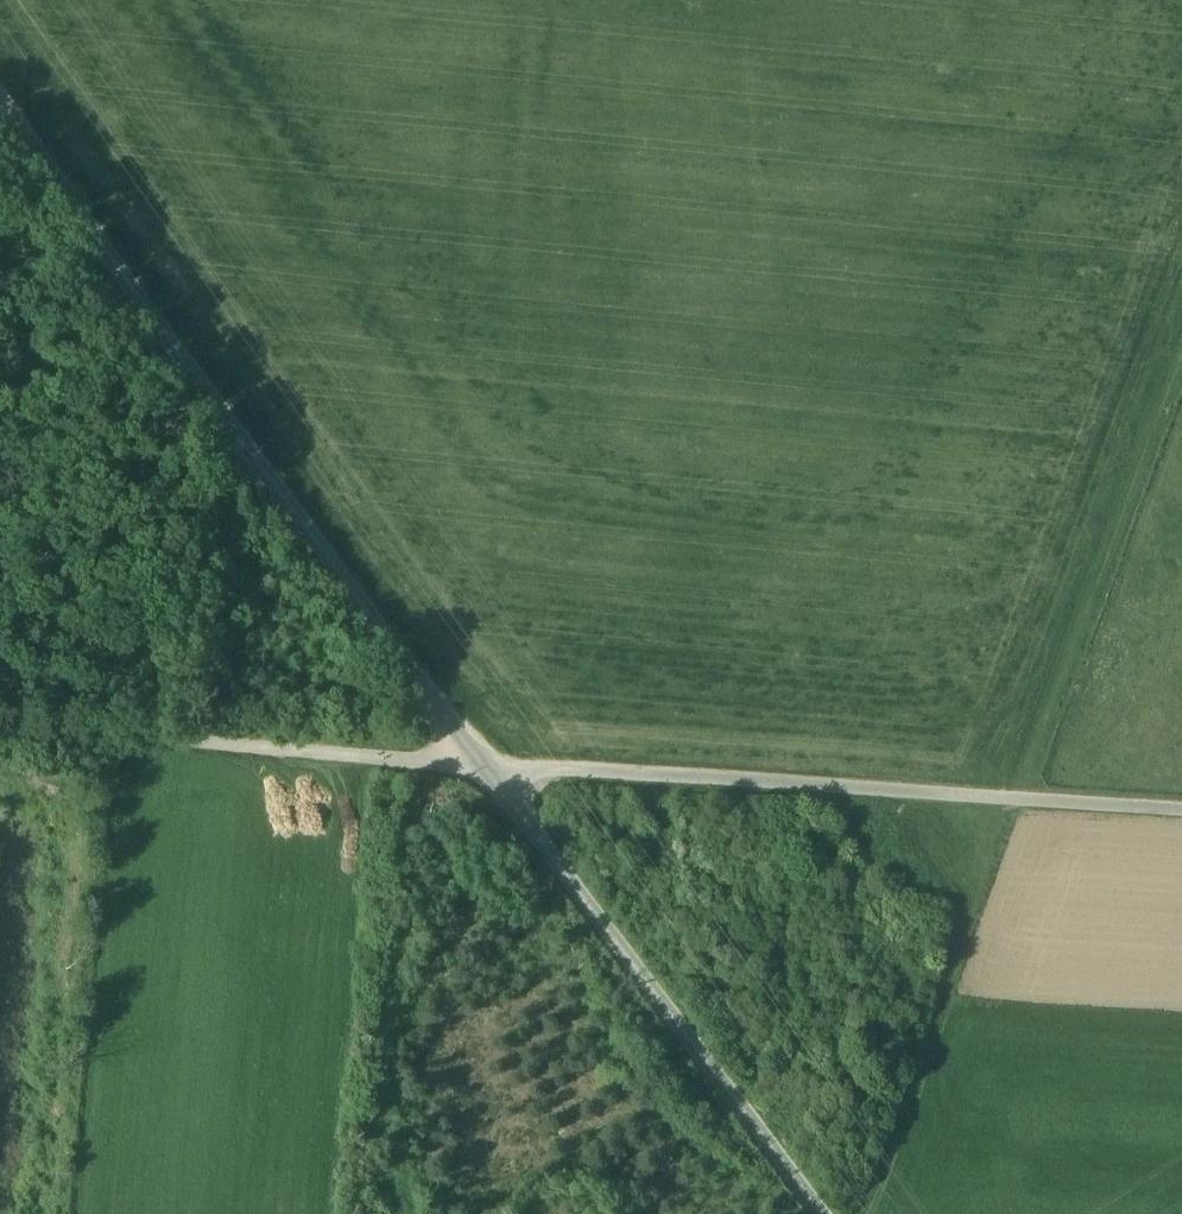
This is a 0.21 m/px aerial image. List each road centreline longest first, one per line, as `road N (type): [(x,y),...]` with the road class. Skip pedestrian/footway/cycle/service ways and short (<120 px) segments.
road 1 (unclassified): [(0,101),(400,658),(818,1213)]
road 2 (track): [(1019,798),(486,766)]
road 3 (track): [(1019,798),(1181,358)]
road 4 (track): [(870,1213),(1019,798)]
road 5 (track): [(1181,809),(1019,798)]

